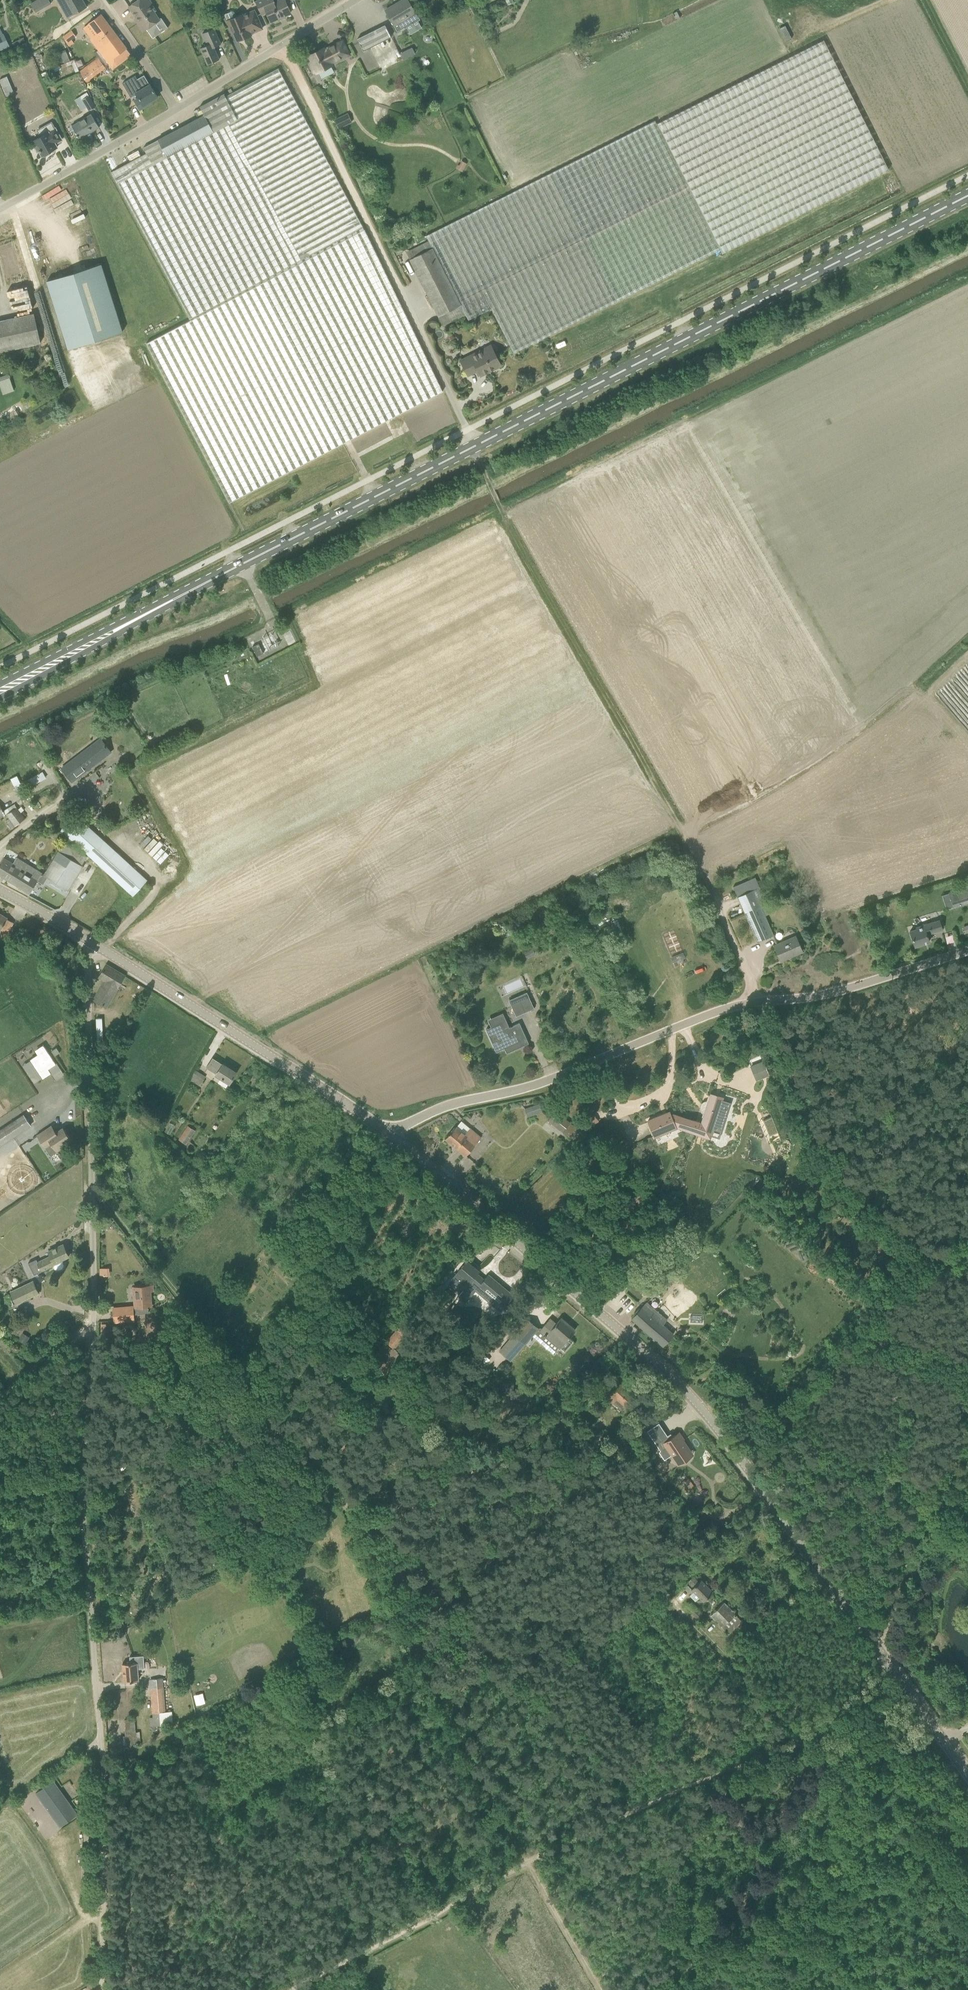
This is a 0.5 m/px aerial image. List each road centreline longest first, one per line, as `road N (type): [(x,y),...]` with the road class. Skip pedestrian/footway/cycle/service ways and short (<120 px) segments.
road 1 (tertiary): [(967,1774),(711,1419),(387,1132)]
road 2 (unclassified): [(105,1769),(81,1500),(97,1324),(92,977),(102,949)]
road 3 (track): [(530,1858),(350,1501),(96,1189)]
road 4 (track): [(758,1000),(687,831),(499,504),(475,446)]
road 5 (unclassified): [(387,1132),(749,1001),(828,992),(967,951)]
road 6 (primary): [(475,446),(967,196)]
road 7 (primary): [(8,687),(475,446)]
road 8 (unclassified): [(475,446),(283,44)]
road 9 (track): [(758,1000),(814,1139),(831,1163),(954,1265)]
road 10 (tertiary): [(387,1132),(102,949)]
road 11 (track): [(967,1517),(704,1372),(686,1392)]
road 12 (track): [(815,1737),(709,1774),(530,1858)]
road 13 (track): [(804,1740),(666,1591),(729,1525)]
road 14 (track): [(530,1858),(287,1989)]
road 15 (track): [(260,597),(490,485)]
road 16 (track): [(967,1409),(878,1647)]
road 17 (track): [(106,1989),(105,1769)]
road 18 (unclassified): [(0,209),(177,109)]
road 19 (track): [(604,1989),(530,1858)]
road 20 (residential): [(177,109),(103,0)]
road 21 (unclassified): [(177,109),(283,44)]
road 22 (track): [(0,1395),(74,1329),(97,1324)]

